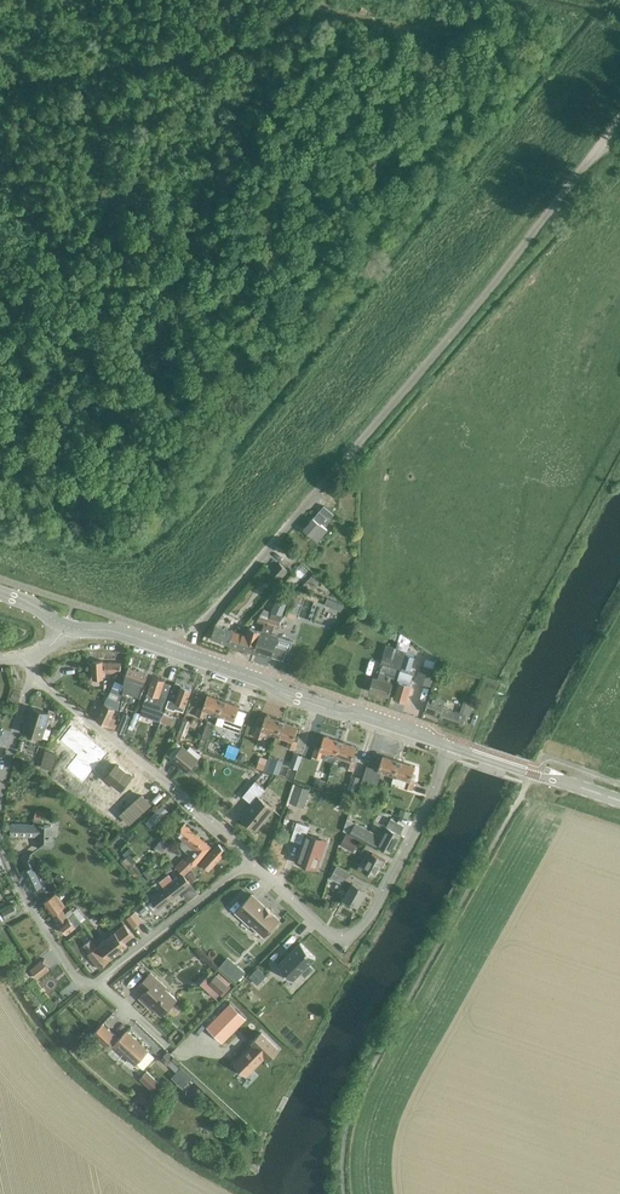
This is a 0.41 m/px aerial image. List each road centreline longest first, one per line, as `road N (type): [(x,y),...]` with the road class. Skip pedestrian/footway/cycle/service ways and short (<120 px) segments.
road 1 (unclassified): [(349,455),(490,291),(619,118)]
road 2 (residential): [(250,862),(330,932),(353,932),(451,748)]
road 3 (residential): [(250,862),(186,797),(30,680)]
road 4 (secondary): [(451,748),(185,654)]
road 5 (residential): [(185,654),(349,455)]
road 6 (residential): [(97,982),(250,862)]
road 7 (residential): [(97,982),(78,982),(0,840)]
road 8 (secondary): [(619,804),(451,748)]
road 9 (track): [(297,0),(456,30)]
road 10 (residential): [(0,808),(30,680)]
road 11 (secondary): [(185,654),(66,626)]

